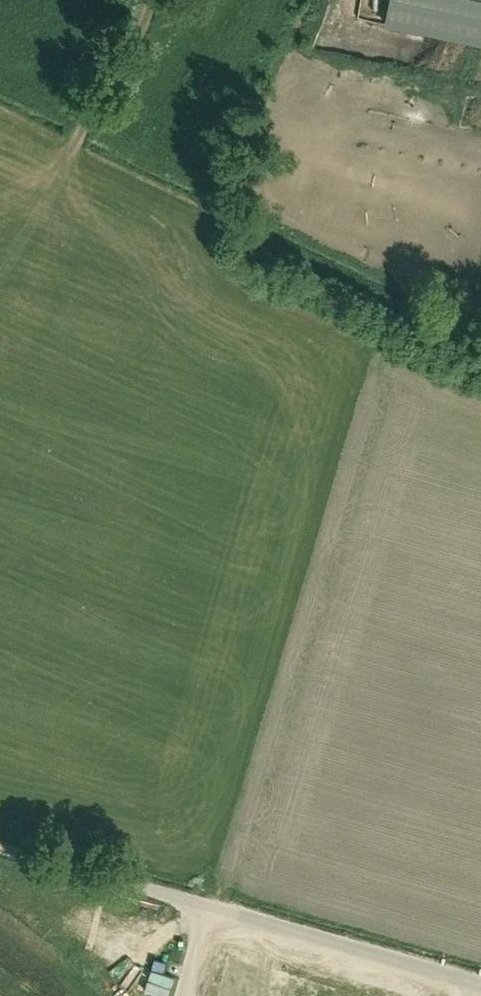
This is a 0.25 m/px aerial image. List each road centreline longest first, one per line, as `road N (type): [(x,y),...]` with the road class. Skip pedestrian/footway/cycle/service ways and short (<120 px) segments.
road 1 (unclassified): [(480,982),(208,906)]
road 2 (unclassified): [(208,906),(0,847)]

